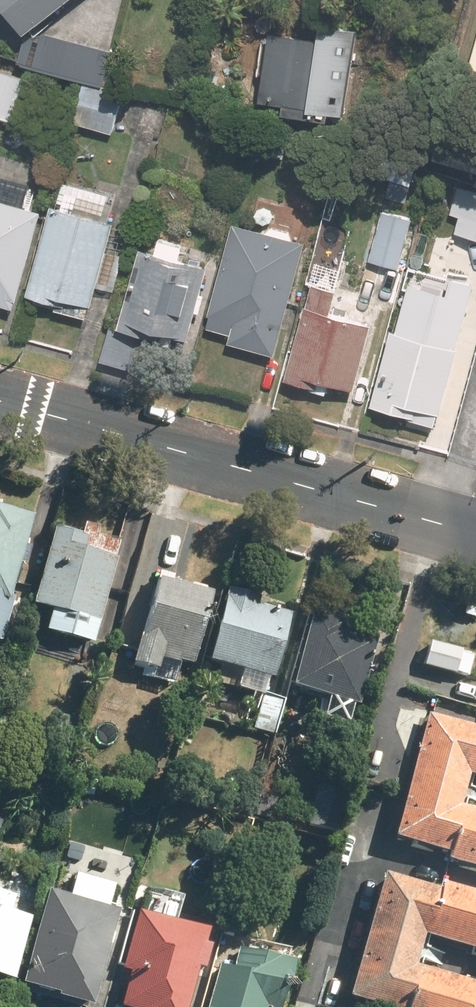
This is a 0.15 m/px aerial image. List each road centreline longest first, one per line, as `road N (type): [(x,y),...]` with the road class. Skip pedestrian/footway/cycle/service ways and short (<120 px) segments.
road 1 (residential): [(475,535),(0,401)]

